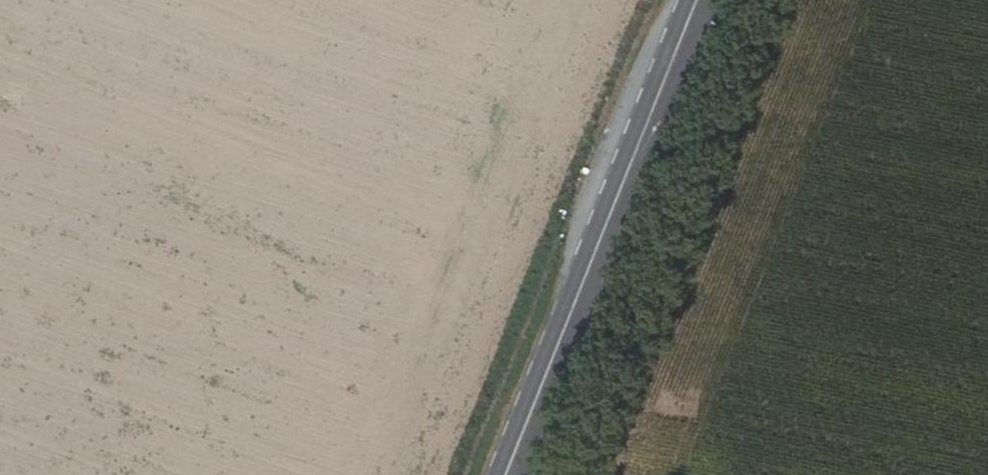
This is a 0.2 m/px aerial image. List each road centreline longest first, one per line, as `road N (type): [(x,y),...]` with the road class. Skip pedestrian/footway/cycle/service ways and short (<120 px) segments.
road 1 (primary): [(516,474),(707,0)]

